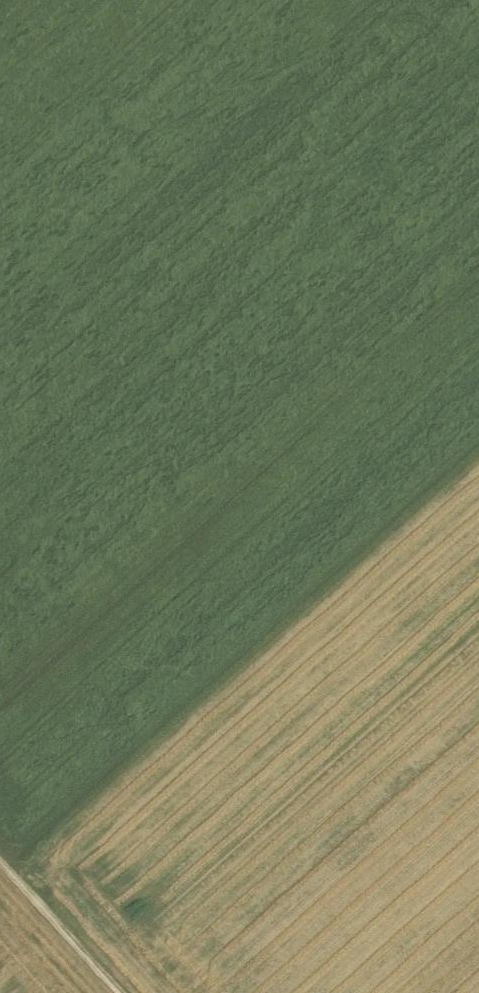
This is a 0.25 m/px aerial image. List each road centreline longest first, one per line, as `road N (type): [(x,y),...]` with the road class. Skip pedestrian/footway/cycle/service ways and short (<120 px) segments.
road 1 (track): [(0,857),(126,992)]

